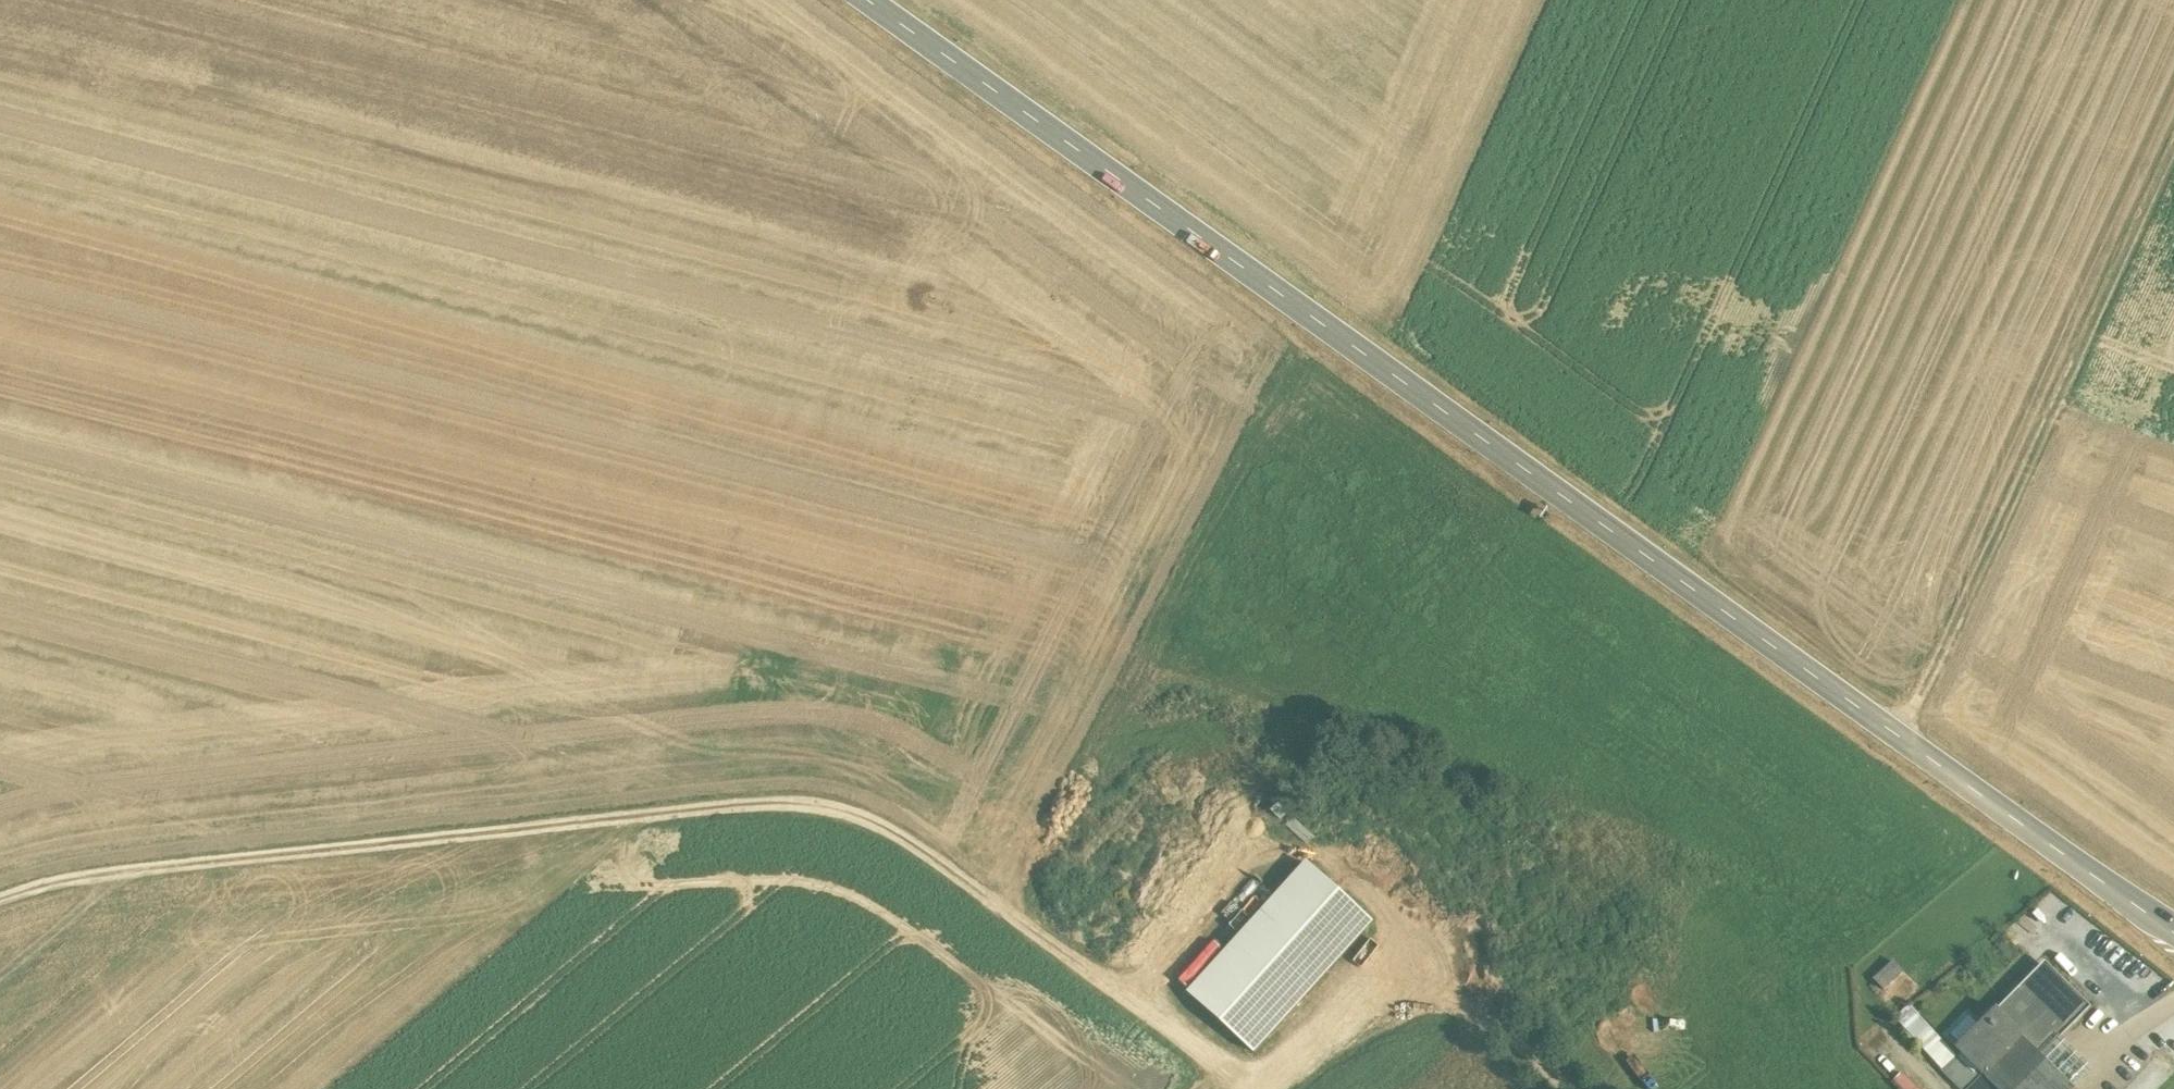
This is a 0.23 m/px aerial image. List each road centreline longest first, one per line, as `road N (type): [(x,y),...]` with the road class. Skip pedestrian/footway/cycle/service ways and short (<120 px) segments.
road 1 (secondary): [(2173,933),(867,0)]
road 2 (track): [(0,904),(110,876),(525,843),(802,798),(844,802),(883,819),(1240,1088)]
road 3 (track): [(1905,738),(2173,152)]
road 4 (track): [(1254,1088),(1404,934),(1574,1088)]
road 5 (track): [(1404,934),(1382,884),(1330,852),(1310,851),(1290,862),(1156,1018)]
road 6 (track): [(0,975),(110,876)]

